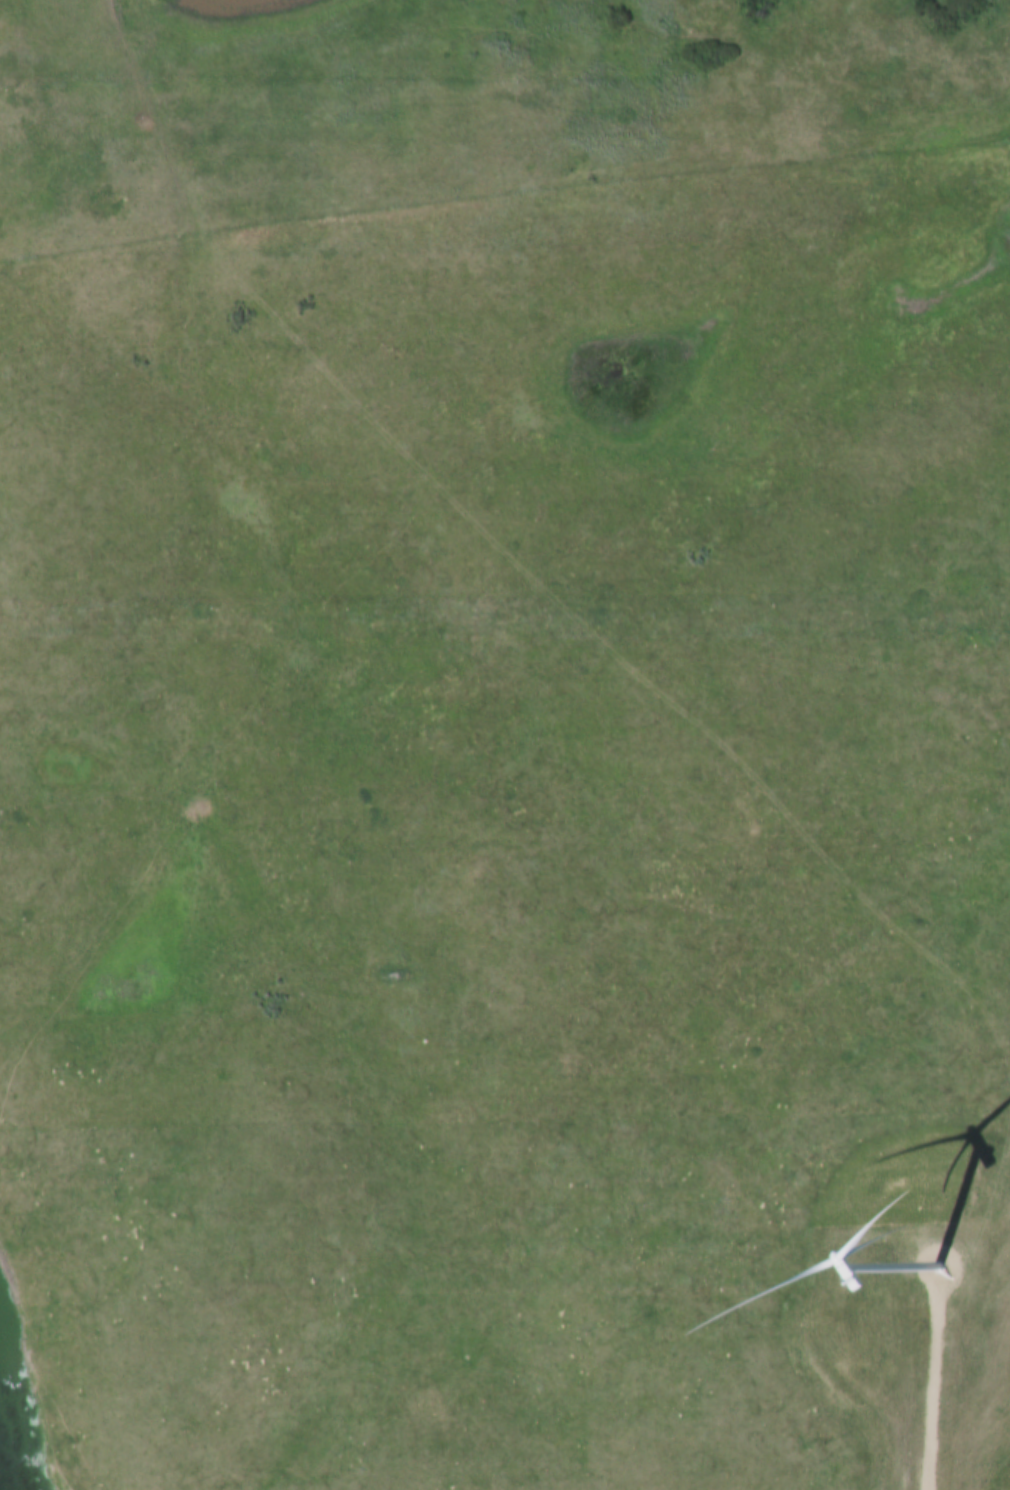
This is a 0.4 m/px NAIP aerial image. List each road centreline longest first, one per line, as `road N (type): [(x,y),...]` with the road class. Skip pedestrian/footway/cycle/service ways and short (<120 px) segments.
road 1 (track): [(926,1489),(933,1312)]

